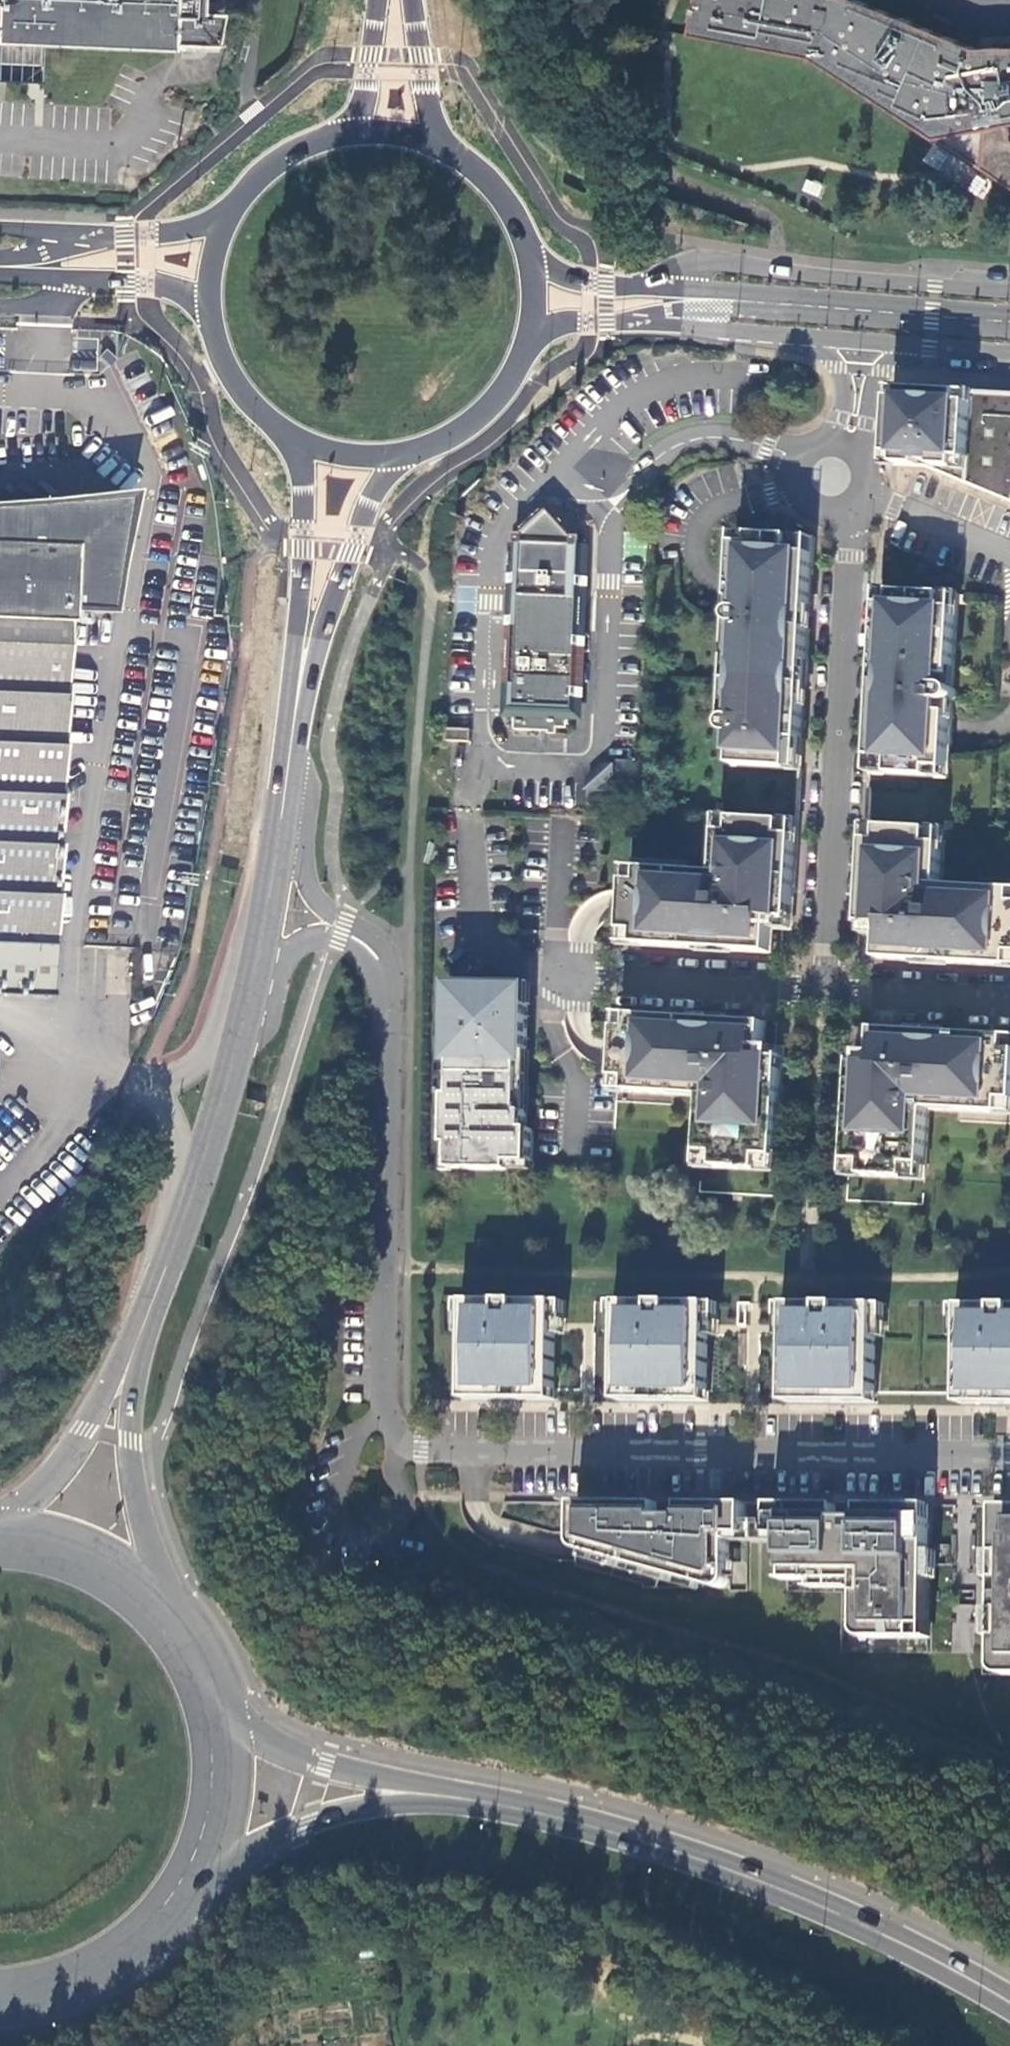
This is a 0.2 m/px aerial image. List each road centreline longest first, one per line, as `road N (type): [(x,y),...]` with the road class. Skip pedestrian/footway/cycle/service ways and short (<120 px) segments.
road 1 (residential): [(340,930),(372,951),(385,982),(386,1398),(399,1441),(475,1453),(1009,1459)]
road 2 (primary): [(439,1794),(564,1817),(783,1889),(1009,2002)]
road 3 (secondary): [(1009,291),(704,260),(645,287),(538,258)]
road 4 (residential): [(825,992),(853,555),(840,513)]
road 5 (primary): [(239,1046),(133,1354)]
road 6 (secondary): [(527,360),(617,323),(816,337)]
road 7 (primary): [(290,755),(239,1046)]
road 8 (primary): [(299,688),(375,520),(441,449)]
road 9 (primary): [(272,435),(299,463),(299,688)]
road 10 (residential): [(825,992),(566,975)]
road 11 (primary): [(171,1606),(137,1500),(133,1354)]
road 12 (primary): [(0,2007),(106,1978),(165,1934),(208,1875)]
road 13 (primary): [(208,1875),(310,1822),(439,1794)]
road 14 (primary): [(439,1794),(325,1766),(227,1712)]
road 15 (secondary): [(0,307),(51,303),(118,275),(150,283),(198,318)]
road 16 (secondary): [(213,218),(133,234),(0,226)]
road 17 (primary): [(133,1354),(66,1459),(0,1518)]
road 18 (primary): [(171,1606),(106,1555),(68,1539),(0,1528)]
road 19 (primary): [(340,930),(308,887),(290,755)]
road 20 (residential): [(1009,999),(825,992)]
road 21 (primary): [(272,435),(355,464),(441,449)]
road 22 (primary): [(477,158),(434,79),(412,0)]
road 23 (primary): [(208,1875),(233,1778),(227,1712)]
road 24 (primary): [(239,1046),(290,953),(321,932),(340,930)]
road 25 (primary): [(337,123),(270,151),(213,218)]
road 26 (residential): [(863,495),(1009,560)]
road 27 (primary): [(477,158),(396,122),(337,123)]
road 28 (primary): [(198,318),(215,372),(272,435)]
road 29 (primary): [(378,0),(366,60),(337,123)]
road 30 (primary): [(441,449),(501,403),(527,360)]
road 31 (residential): [(857,454),(871,394),(904,344)]
road 32 (primary): [(227,1712),(206,1655),(171,1606)]

